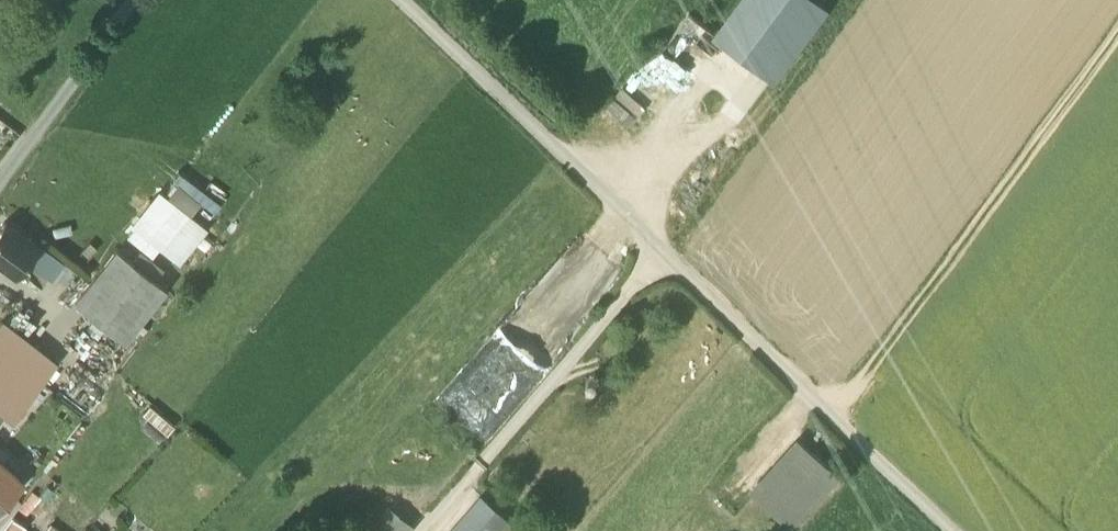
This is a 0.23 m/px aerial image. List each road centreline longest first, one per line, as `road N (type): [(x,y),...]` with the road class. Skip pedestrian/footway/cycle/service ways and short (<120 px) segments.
road 1 (track): [(954,530),(397,0)]
road 2 (track): [(845,425),(1117,54)]
road 3 (track): [(0,184),(135,0)]

